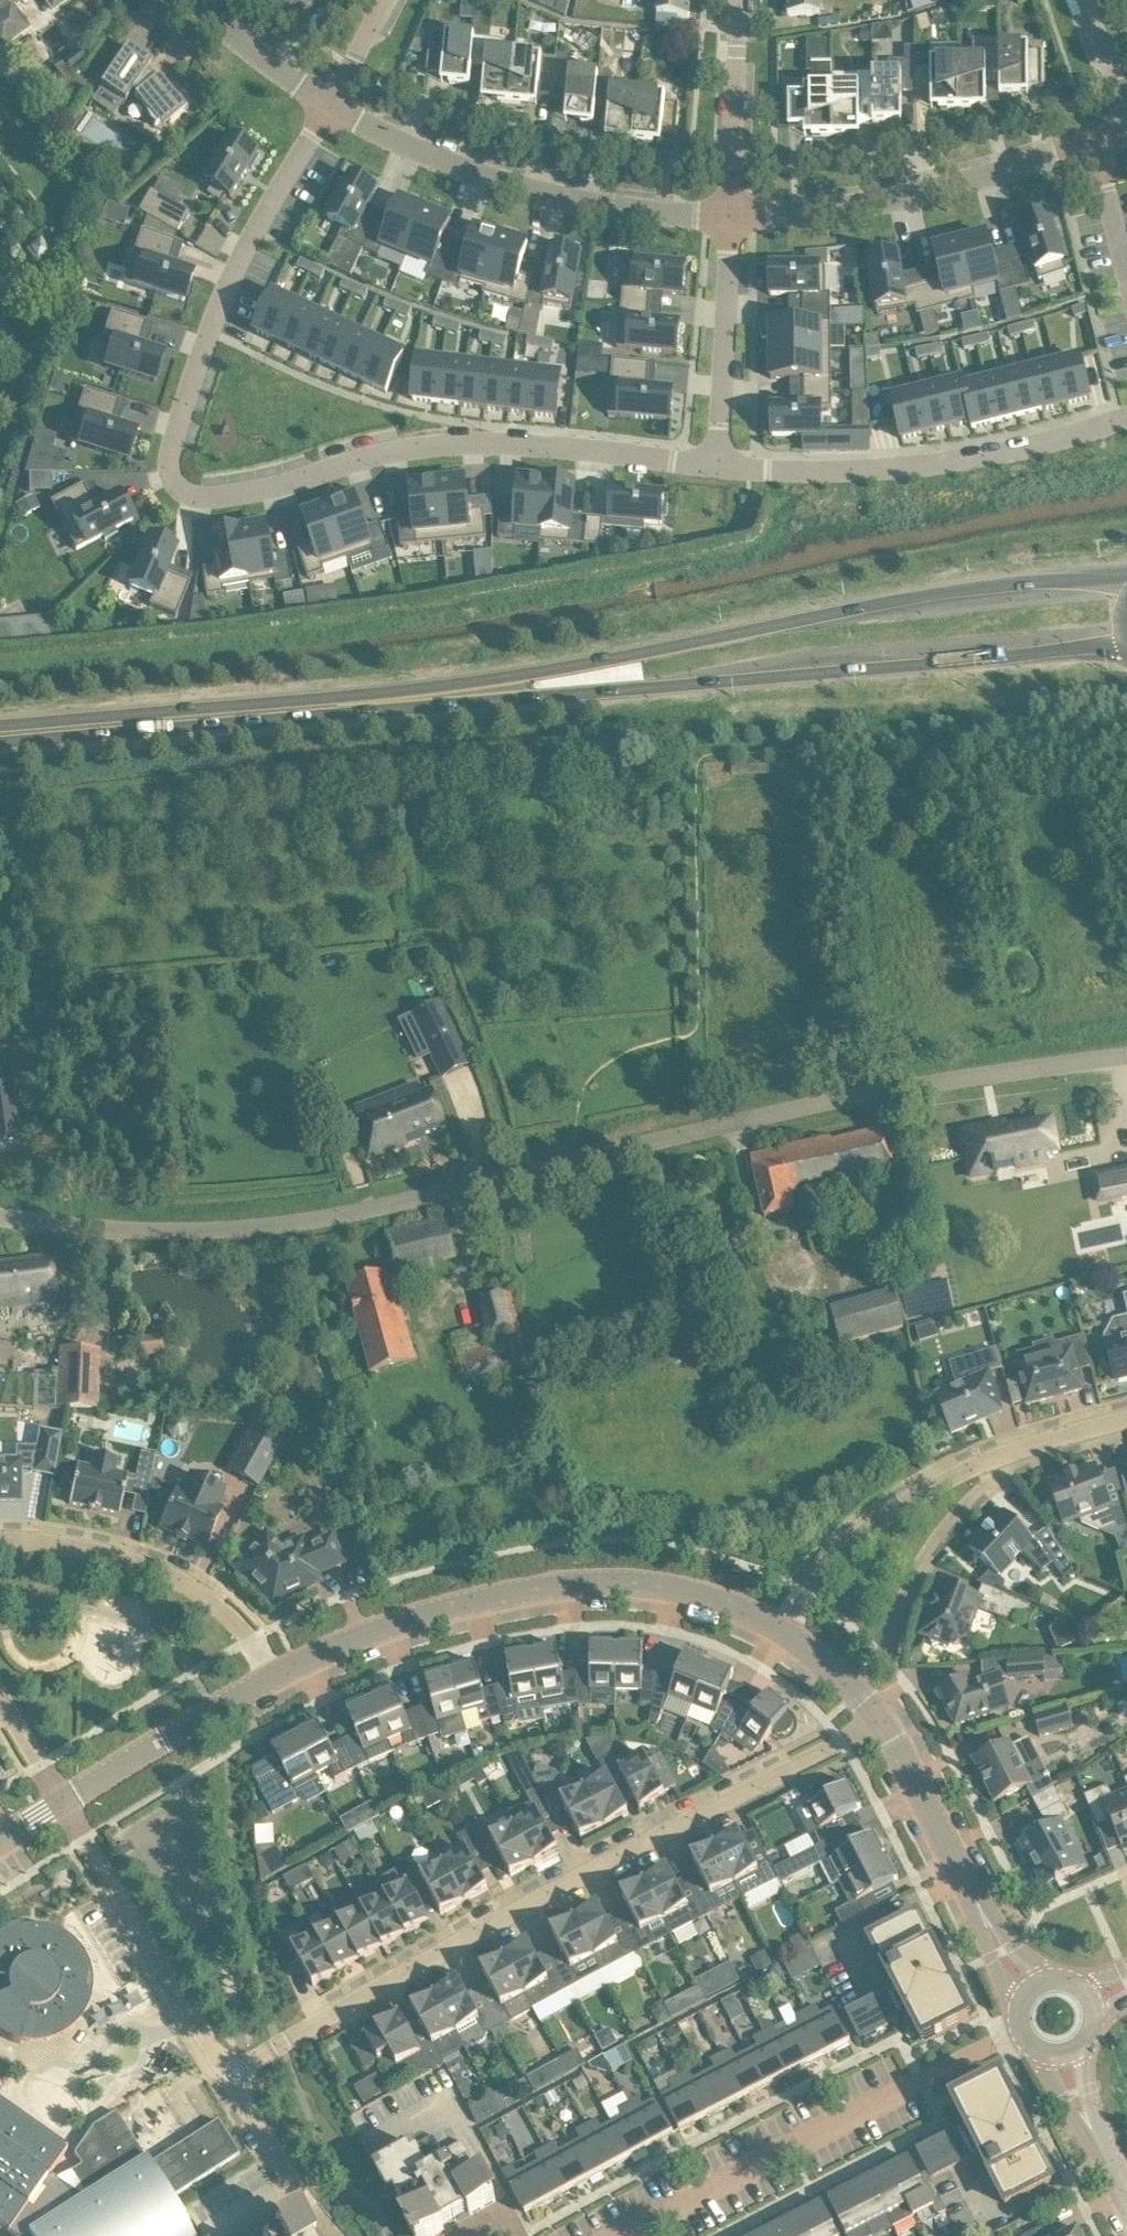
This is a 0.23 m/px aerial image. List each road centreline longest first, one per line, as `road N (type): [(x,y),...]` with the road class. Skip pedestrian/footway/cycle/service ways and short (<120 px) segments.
road 1 (residential): [(0,1215),(143,1230),(306,1220),(888,1090),(1126,1055)]
road 2 (residential): [(721,467),(504,441),(447,443),(373,455),(271,485),(205,496),(181,489),(171,453),(203,347),(236,268),(333,104)]
road 3 (primary): [(1126,575),(968,589),(389,700)]
road 4 (residential): [(228,2078),(881,1720)]
road 5 (primary): [(389,700),(588,693),(1126,641)]
road 6 (unclassified): [(276,1678),(449,1607),(562,1584),(685,1591),(781,1622)]
road 7 (residential): [(630,2235),(1021,2029)]
road 8 (residential): [(333,104),(437,159),(543,195),(730,213)]
road 9 (residential): [(1126,418),(948,464),(803,473),(721,467)]
road 10 (primary): [(389,700),(0,733)]
road 11 (residential): [(730,213),(879,200),(1096,141)]
road 12 (residential): [(276,1678),(223,1603),(116,1550),(0,1541)]
road 13 (residential): [(228,2078),(62,1802)]
road 14 (residential): [(781,1622),(855,1537),(920,1492),(1017,1449)]
road 15 (residential): [(853,1687),(890,1655),(935,1546),(1017,1449)]
road 16 (residential): [(721,467),(730,213)]
road 17 (unclassified): [(62,1802),(276,1678)]
road 18 (residential): [(220,2229),(296,2185),(228,2078)]
road 19 (residential): [(730,213),(738,0)]
road 20 (unclassified): [(881,1720),(969,1887)]
road 21 (residential): [(197,0),(263,58),(333,104)]
road 22 (unclassified): [(969,1887),(1019,2011)]
road 23 (residential): [(1096,141),(1126,267)]
road 24 (residential): [(62,1802),(0,1698)]
road 25 (unclassified): [(1045,1980),(969,1887)]

